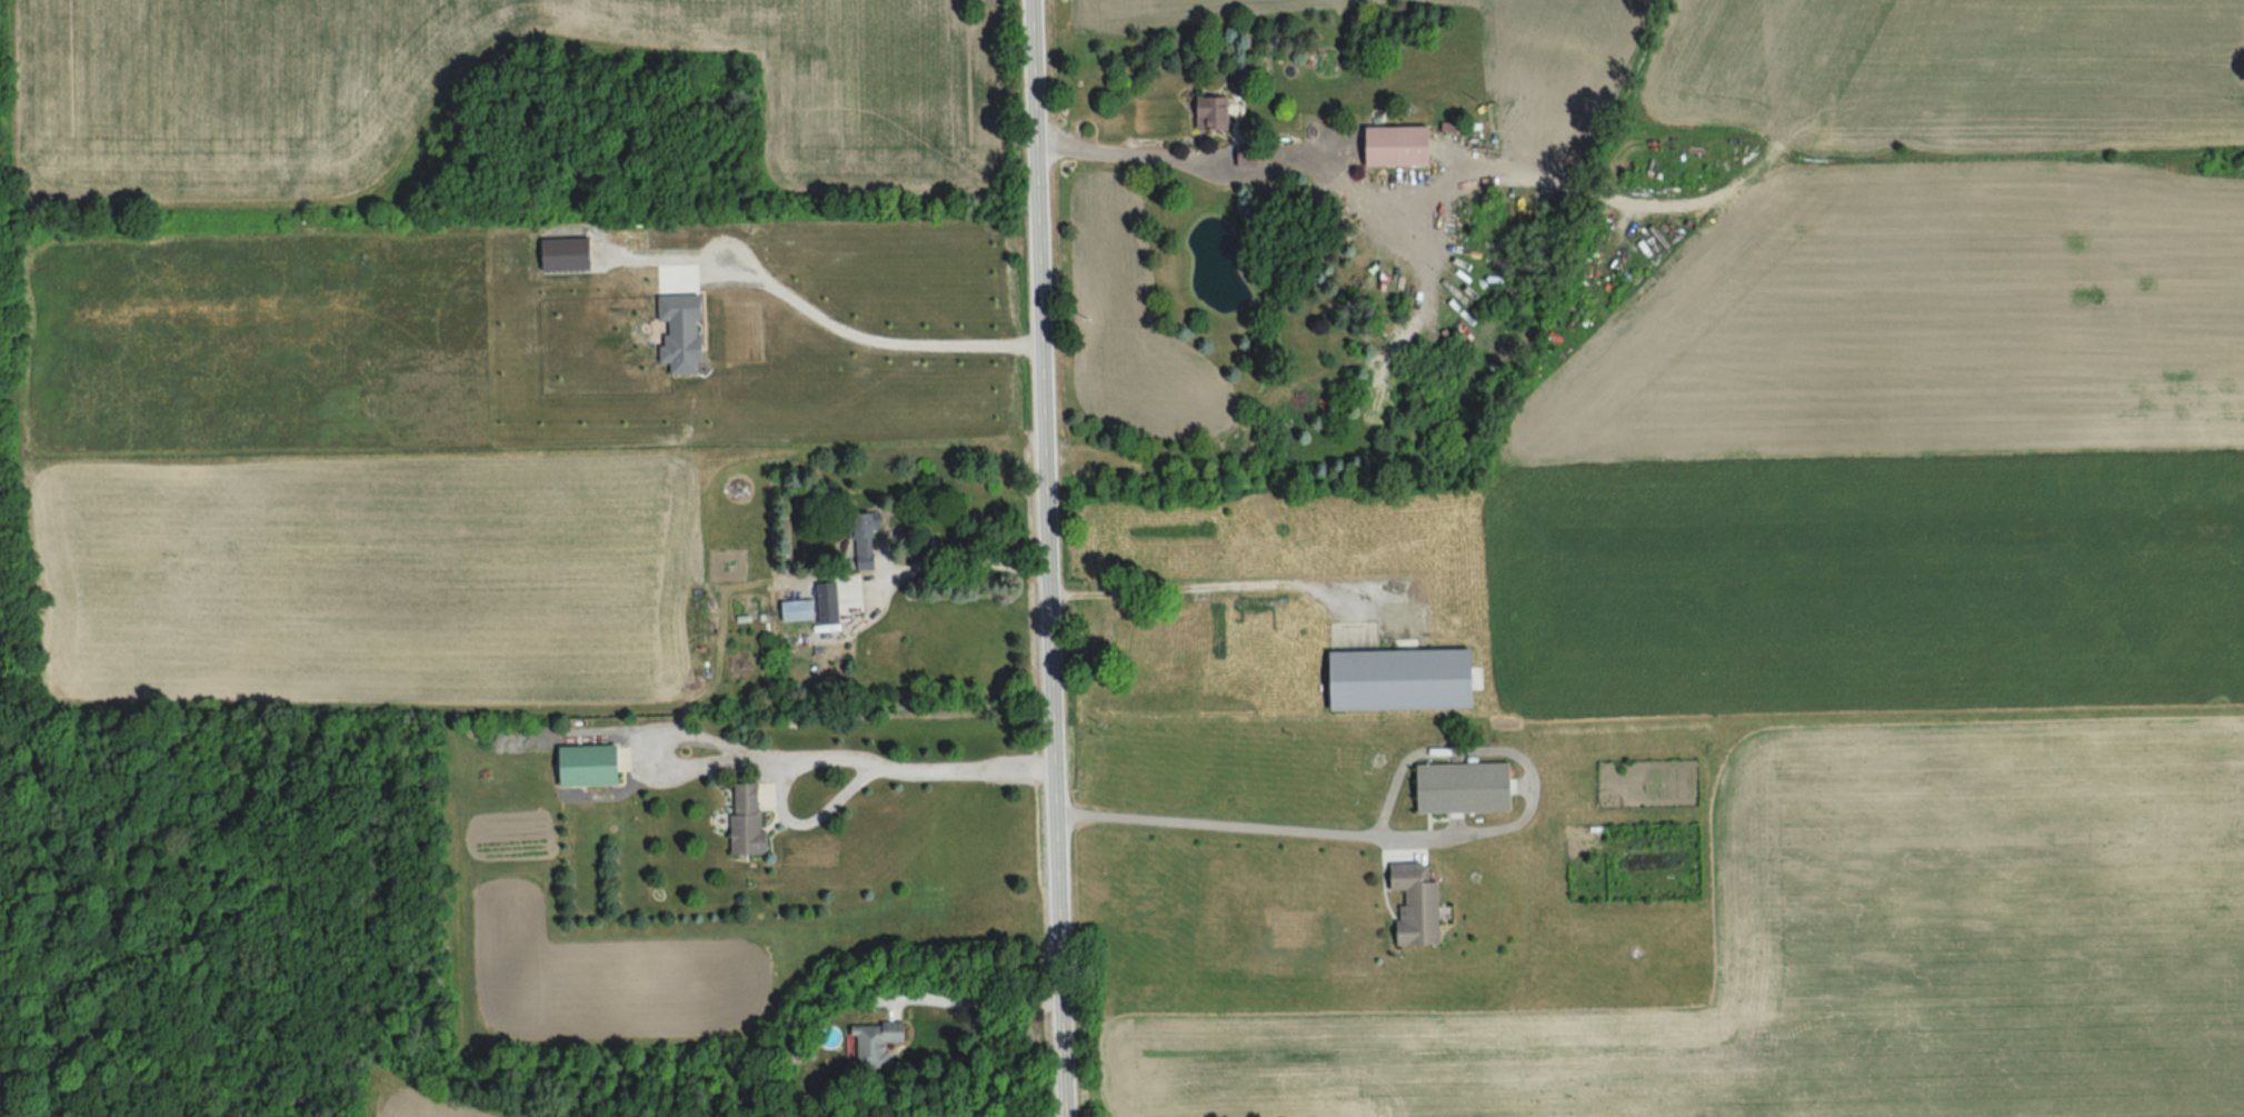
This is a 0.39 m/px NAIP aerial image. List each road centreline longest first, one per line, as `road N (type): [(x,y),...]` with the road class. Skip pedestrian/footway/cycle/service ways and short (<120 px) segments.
road 1 (residential): [(1028,0),(1064,1116)]

